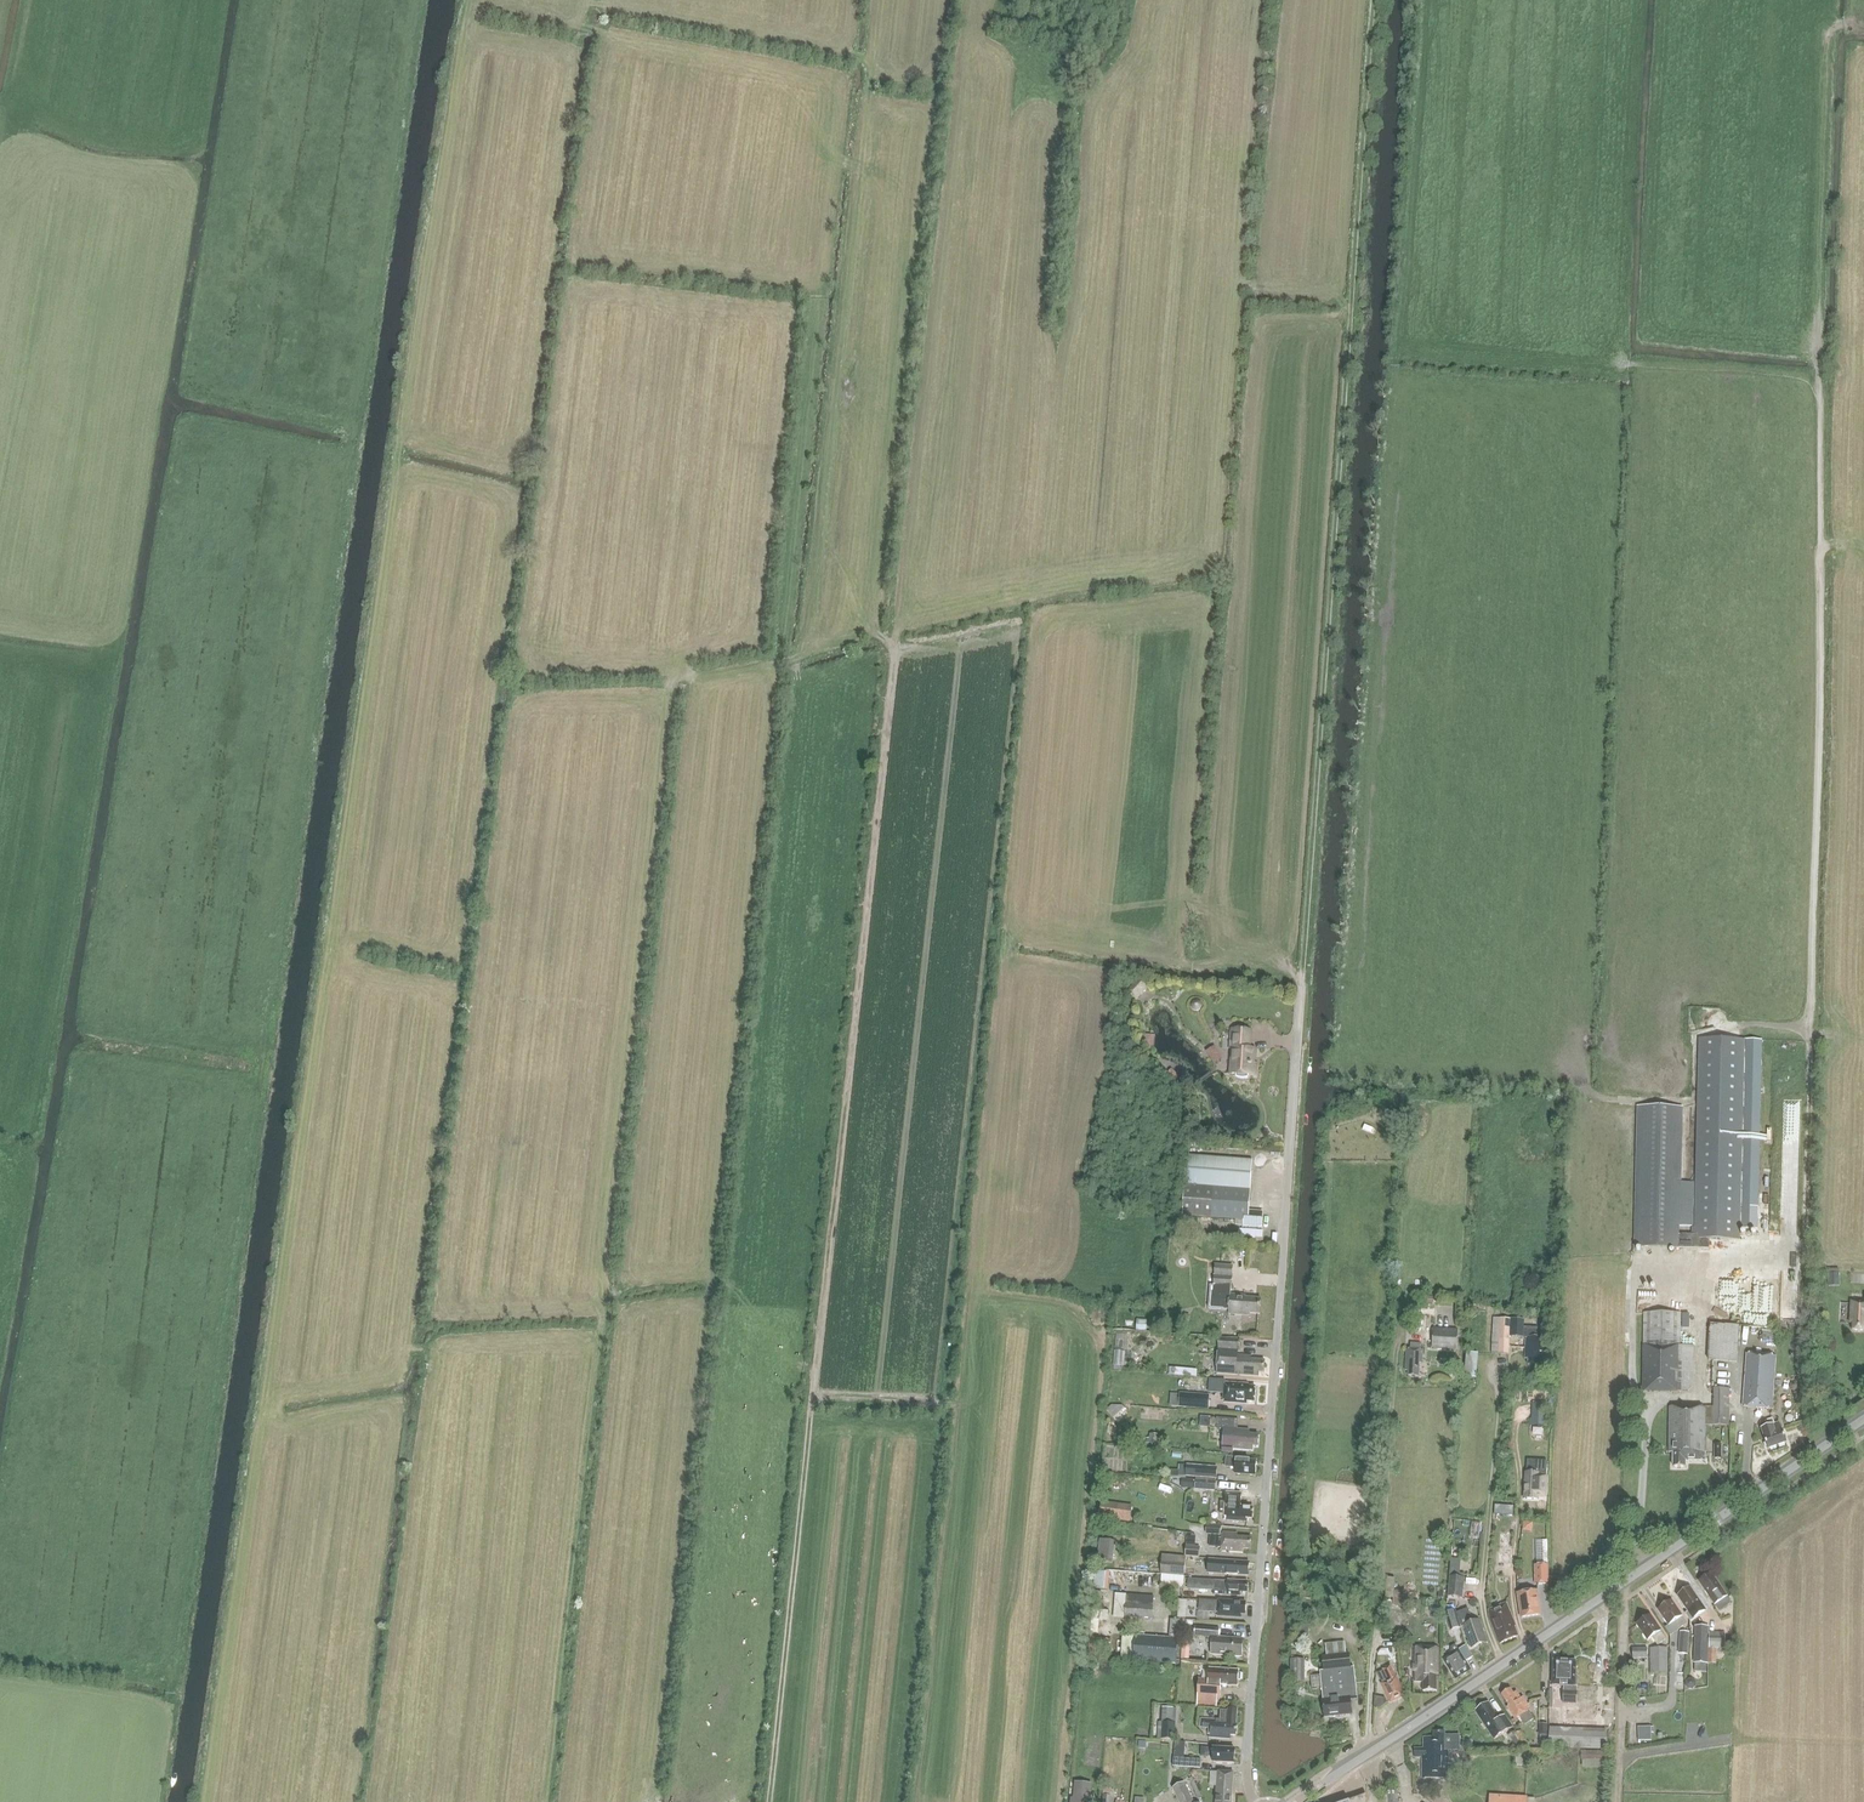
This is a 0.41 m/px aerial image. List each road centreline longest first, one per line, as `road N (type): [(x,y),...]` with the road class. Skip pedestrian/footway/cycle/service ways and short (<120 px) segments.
road 1 (unclassified): [(1255,1801),(1245,1769),(1302,988)]
road 2 (tertiary): [(1295,1801),(1863,1418)]

